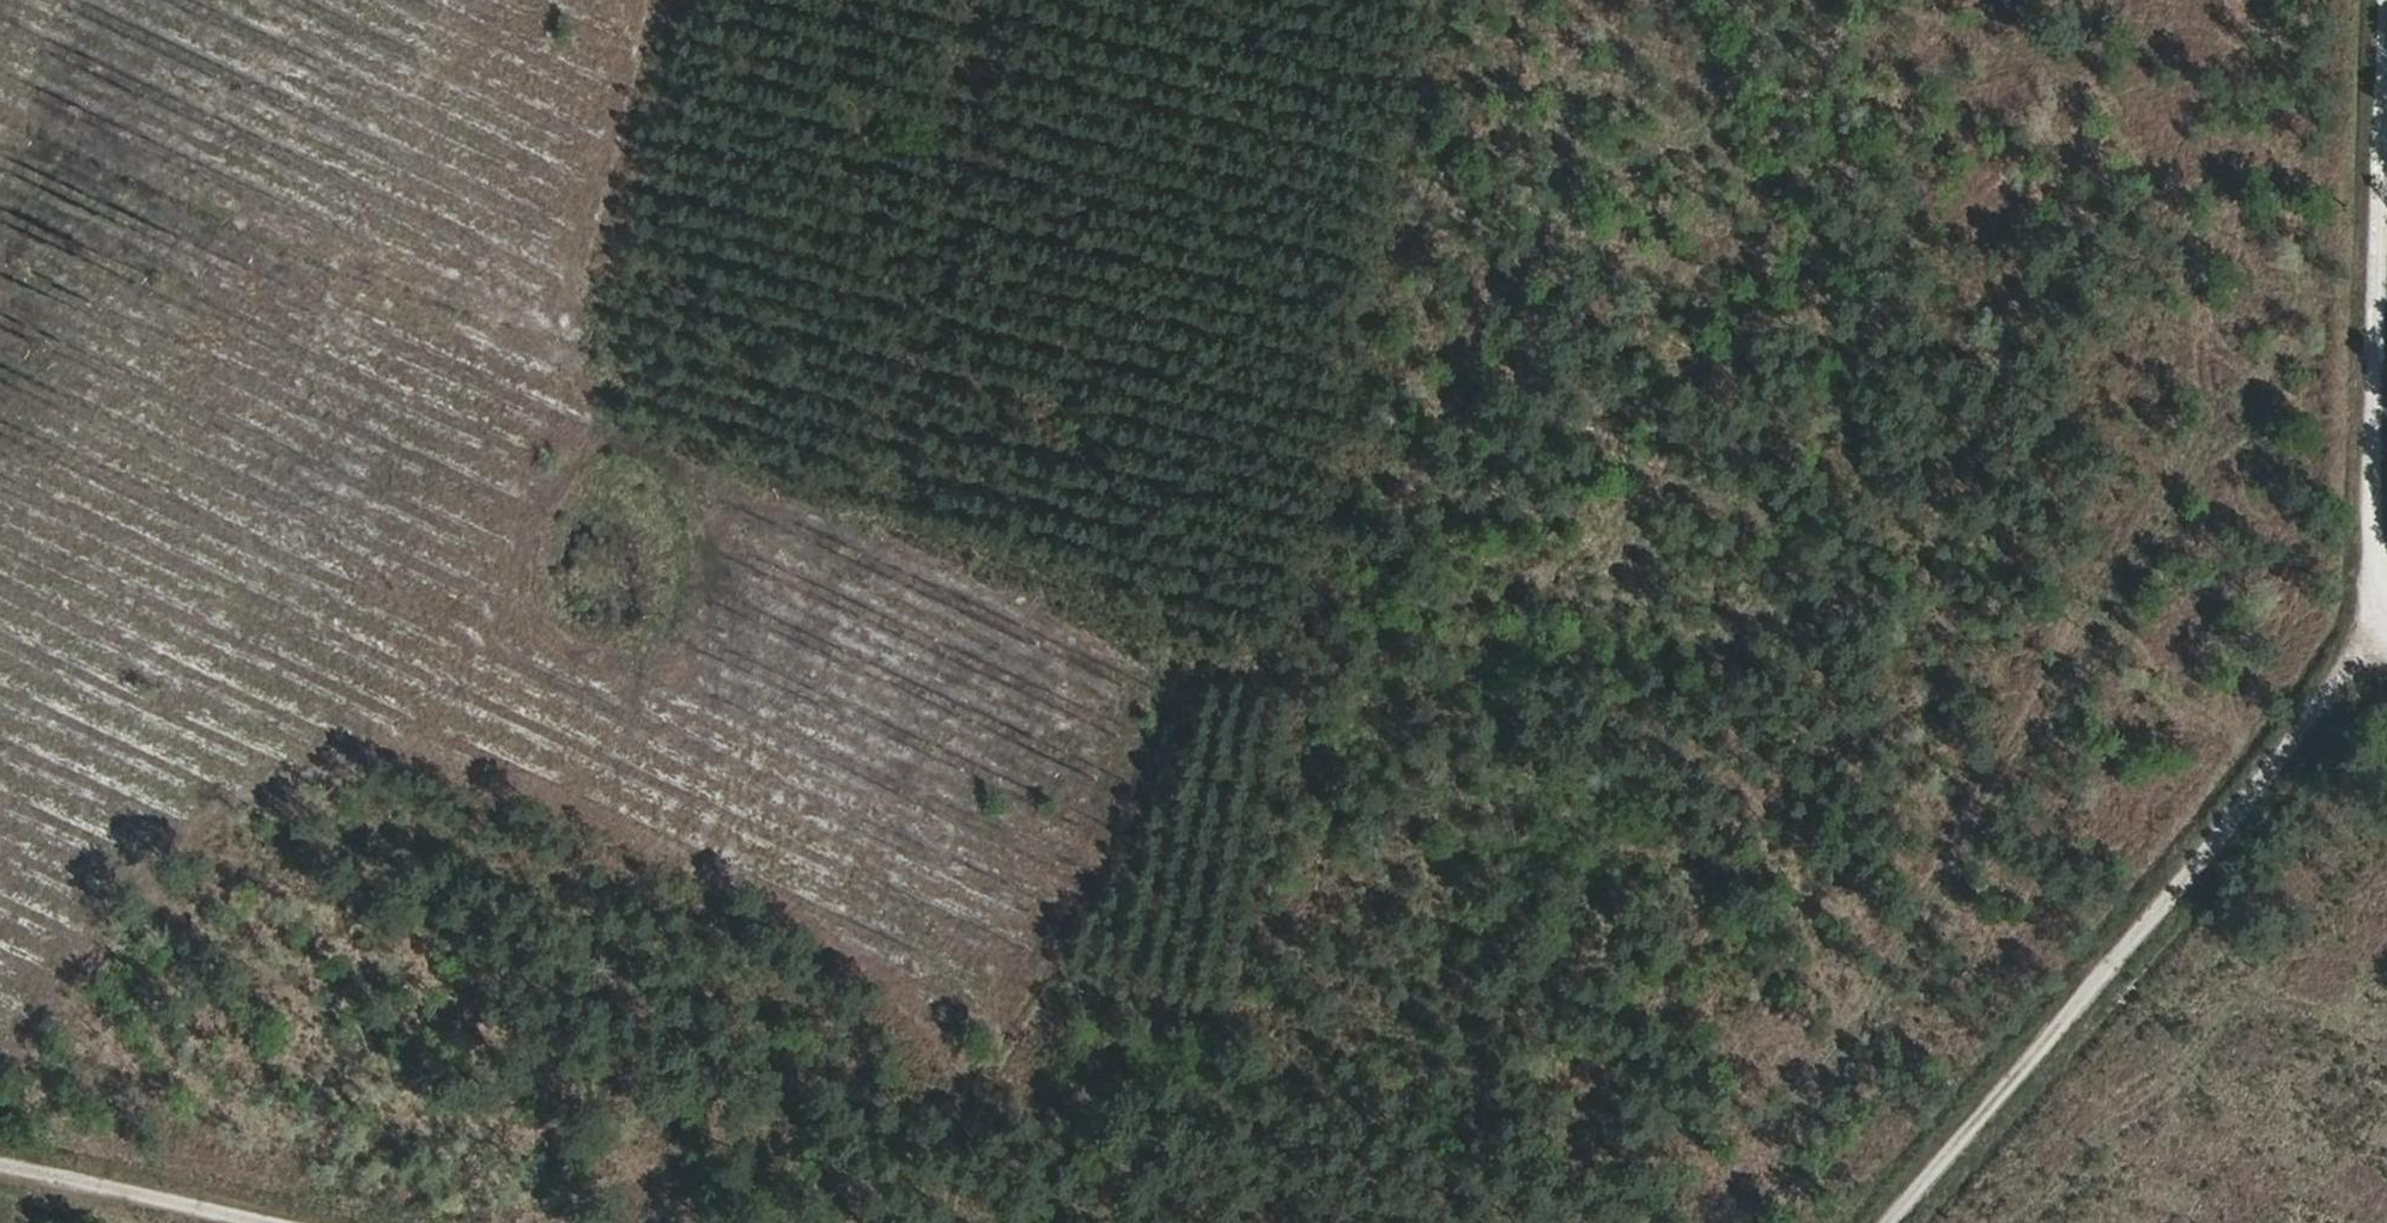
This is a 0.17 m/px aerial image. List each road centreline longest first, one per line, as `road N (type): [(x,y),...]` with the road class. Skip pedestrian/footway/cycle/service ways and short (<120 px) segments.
road 1 (track): [(2382,599),(1991,1110),(1876,1222)]
road 2 (unclassified): [(2386,167),(2386,606)]
road 3 (track): [(0,1133),(393,1222)]

